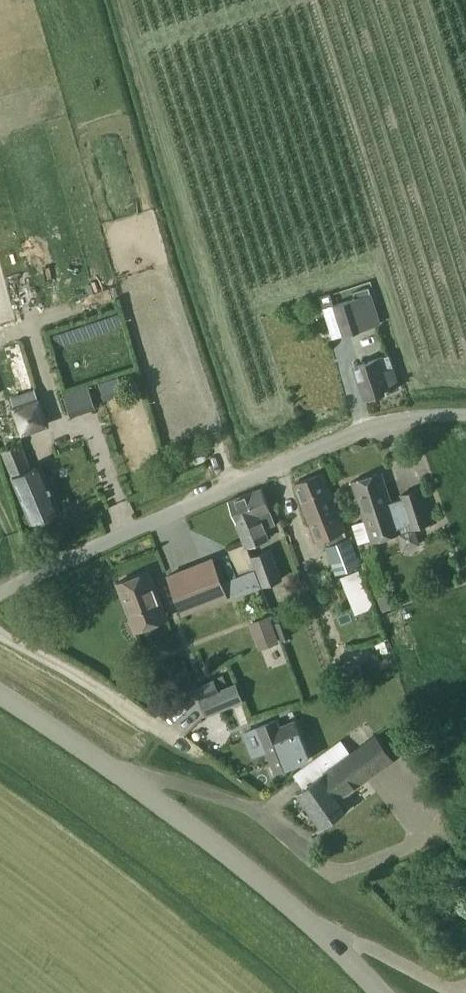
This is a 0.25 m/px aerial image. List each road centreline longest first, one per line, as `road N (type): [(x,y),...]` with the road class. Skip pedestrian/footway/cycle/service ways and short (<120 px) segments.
road 1 (unclassified): [(0,595),(322,446),(388,423),(465,414)]
road 2 (unclassified): [(382,992),(243,865),(140,787),(0,697)]

